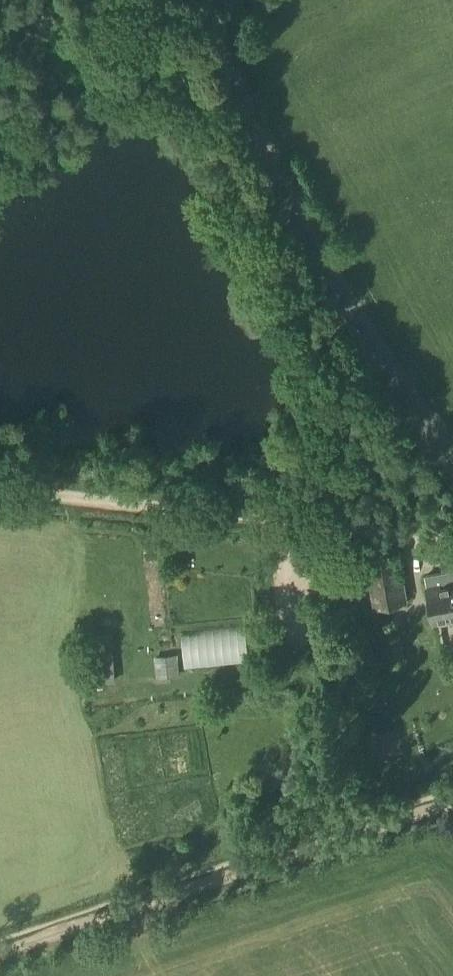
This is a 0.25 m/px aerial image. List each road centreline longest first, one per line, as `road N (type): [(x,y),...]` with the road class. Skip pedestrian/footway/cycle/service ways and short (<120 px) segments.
road 1 (tertiary): [(452,459),(375,351),(301,225),(201,0)]
road 2 (track): [(0,953),(452,802)]
road 3 (track): [(452,536),(190,511)]
road 4 (track): [(226,66),(192,75),(0,9)]
road 5 (track): [(190,511),(0,491)]

